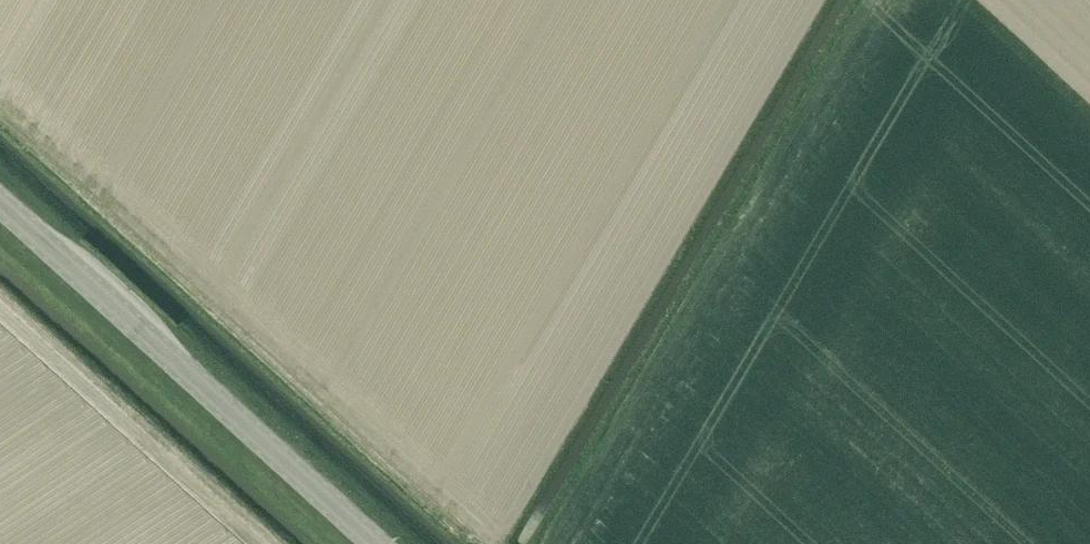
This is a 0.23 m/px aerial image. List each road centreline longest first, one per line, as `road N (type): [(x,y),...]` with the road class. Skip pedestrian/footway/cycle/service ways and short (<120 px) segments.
road 1 (primary): [(375,543),(0,203)]

